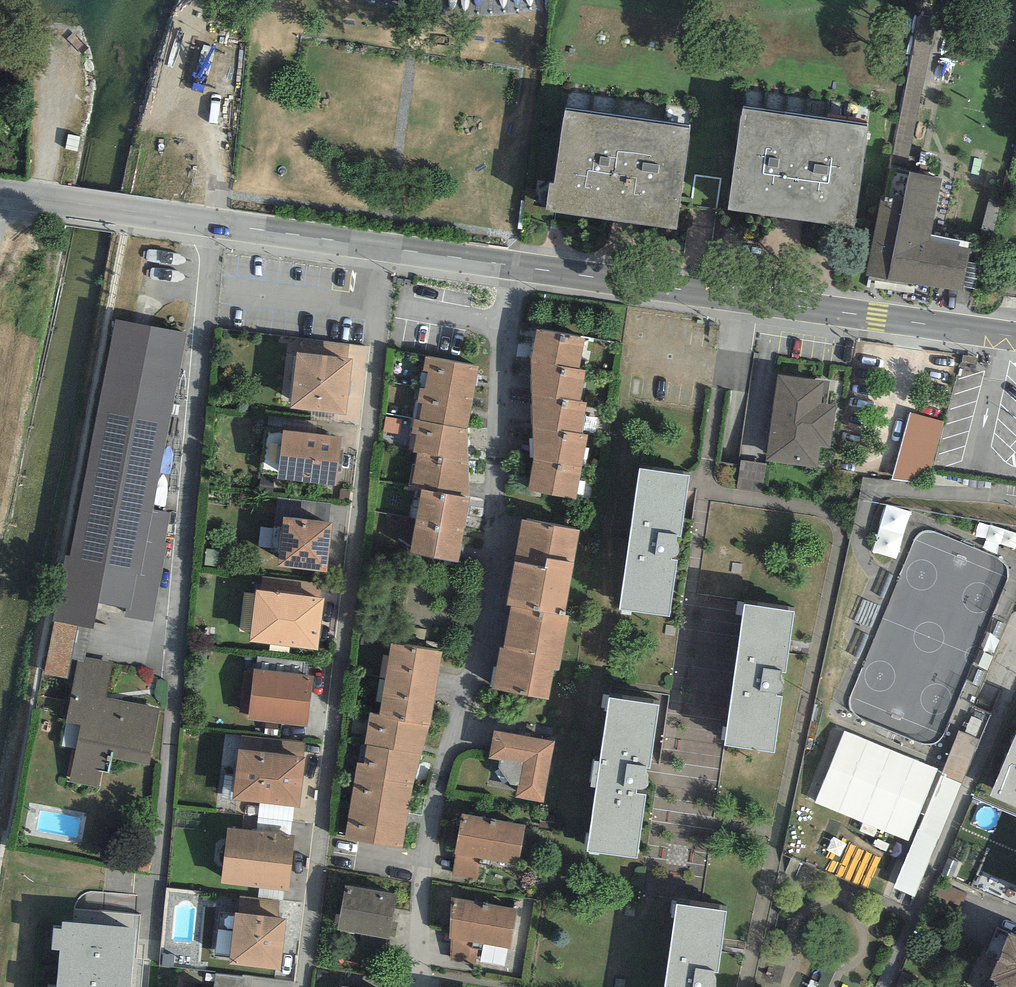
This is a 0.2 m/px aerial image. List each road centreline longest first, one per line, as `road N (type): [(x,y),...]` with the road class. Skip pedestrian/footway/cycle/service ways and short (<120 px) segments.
road 1 (residential): [(296,986),(389,246)]
road 2 (residential): [(516,266),(501,383),(496,551),(473,676),(438,789),(418,986)]
road 3 (tertiary): [(389,246),(0,193)]
road 4 (tertiary): [(1015,337),(735,298)]
road 5 (tertiary): [(735,298),(516,266)]
road 6 (residential): [(735,298),(707,492)]
road 7 (tertiary): [(516,266),(389,246)]

